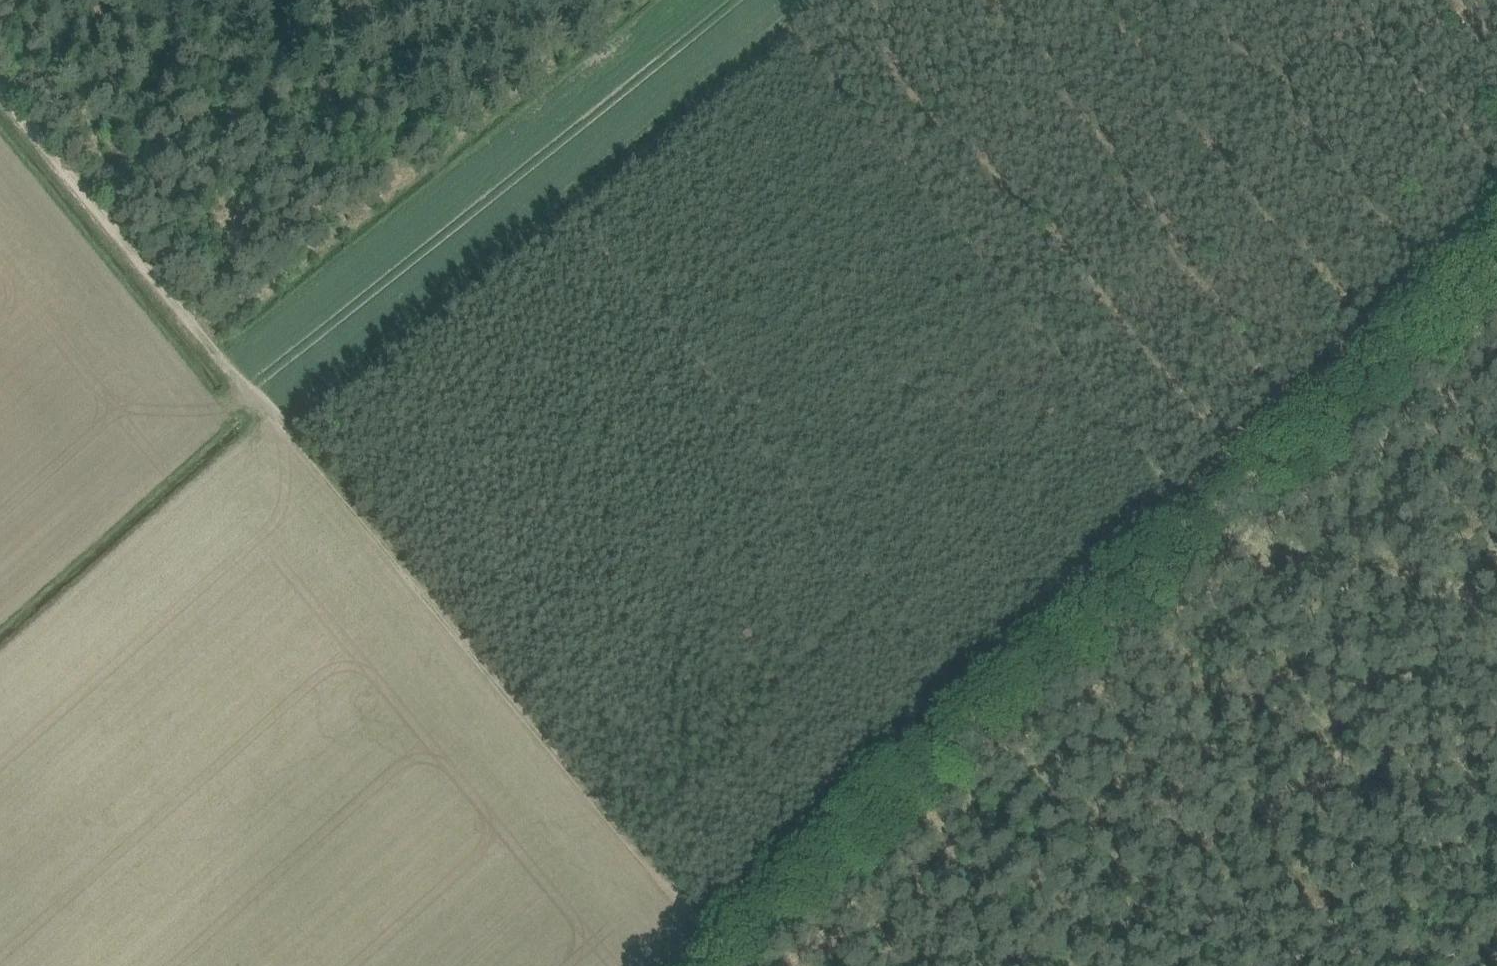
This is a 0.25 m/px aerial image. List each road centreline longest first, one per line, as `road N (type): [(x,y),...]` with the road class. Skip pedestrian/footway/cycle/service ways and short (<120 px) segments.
road 1 (track): [(0,99),(720,956)]
road 2 (track): [(709,965),(1496,264)]

